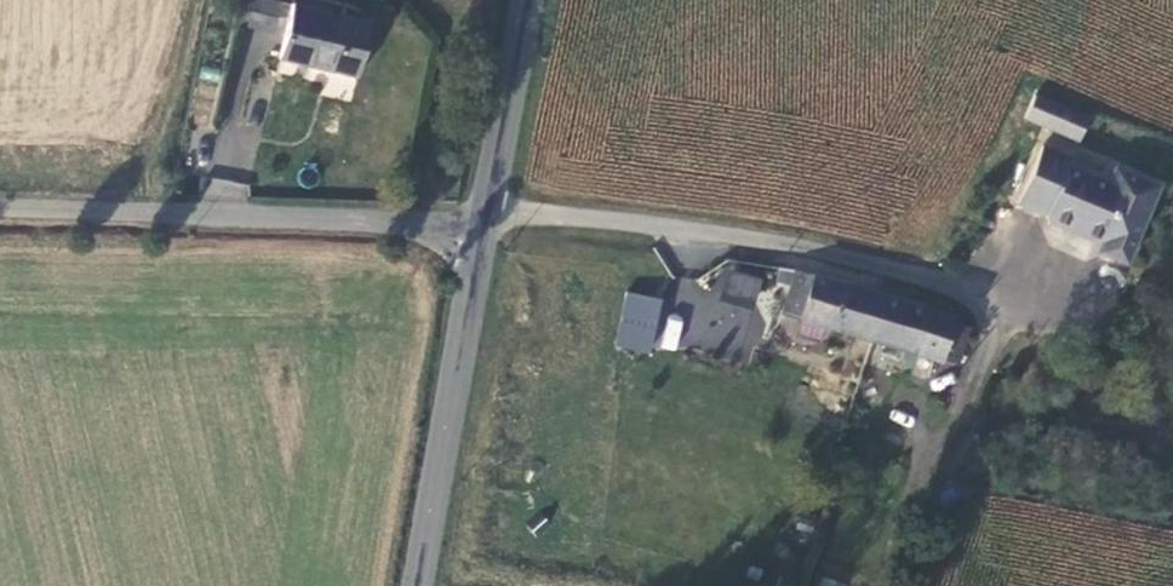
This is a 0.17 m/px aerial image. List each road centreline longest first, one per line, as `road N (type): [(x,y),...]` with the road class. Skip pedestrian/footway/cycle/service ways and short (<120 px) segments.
road 1 (unclassified): [(491,207),(825,254),(1077,330)]
road 2 (unclassified): [(483,244),(341,220),(0,212)]
road 3 (tertiary): [(483,244),(419,585)]
road 4 (tertiary): [(533,0),(491,207)]

